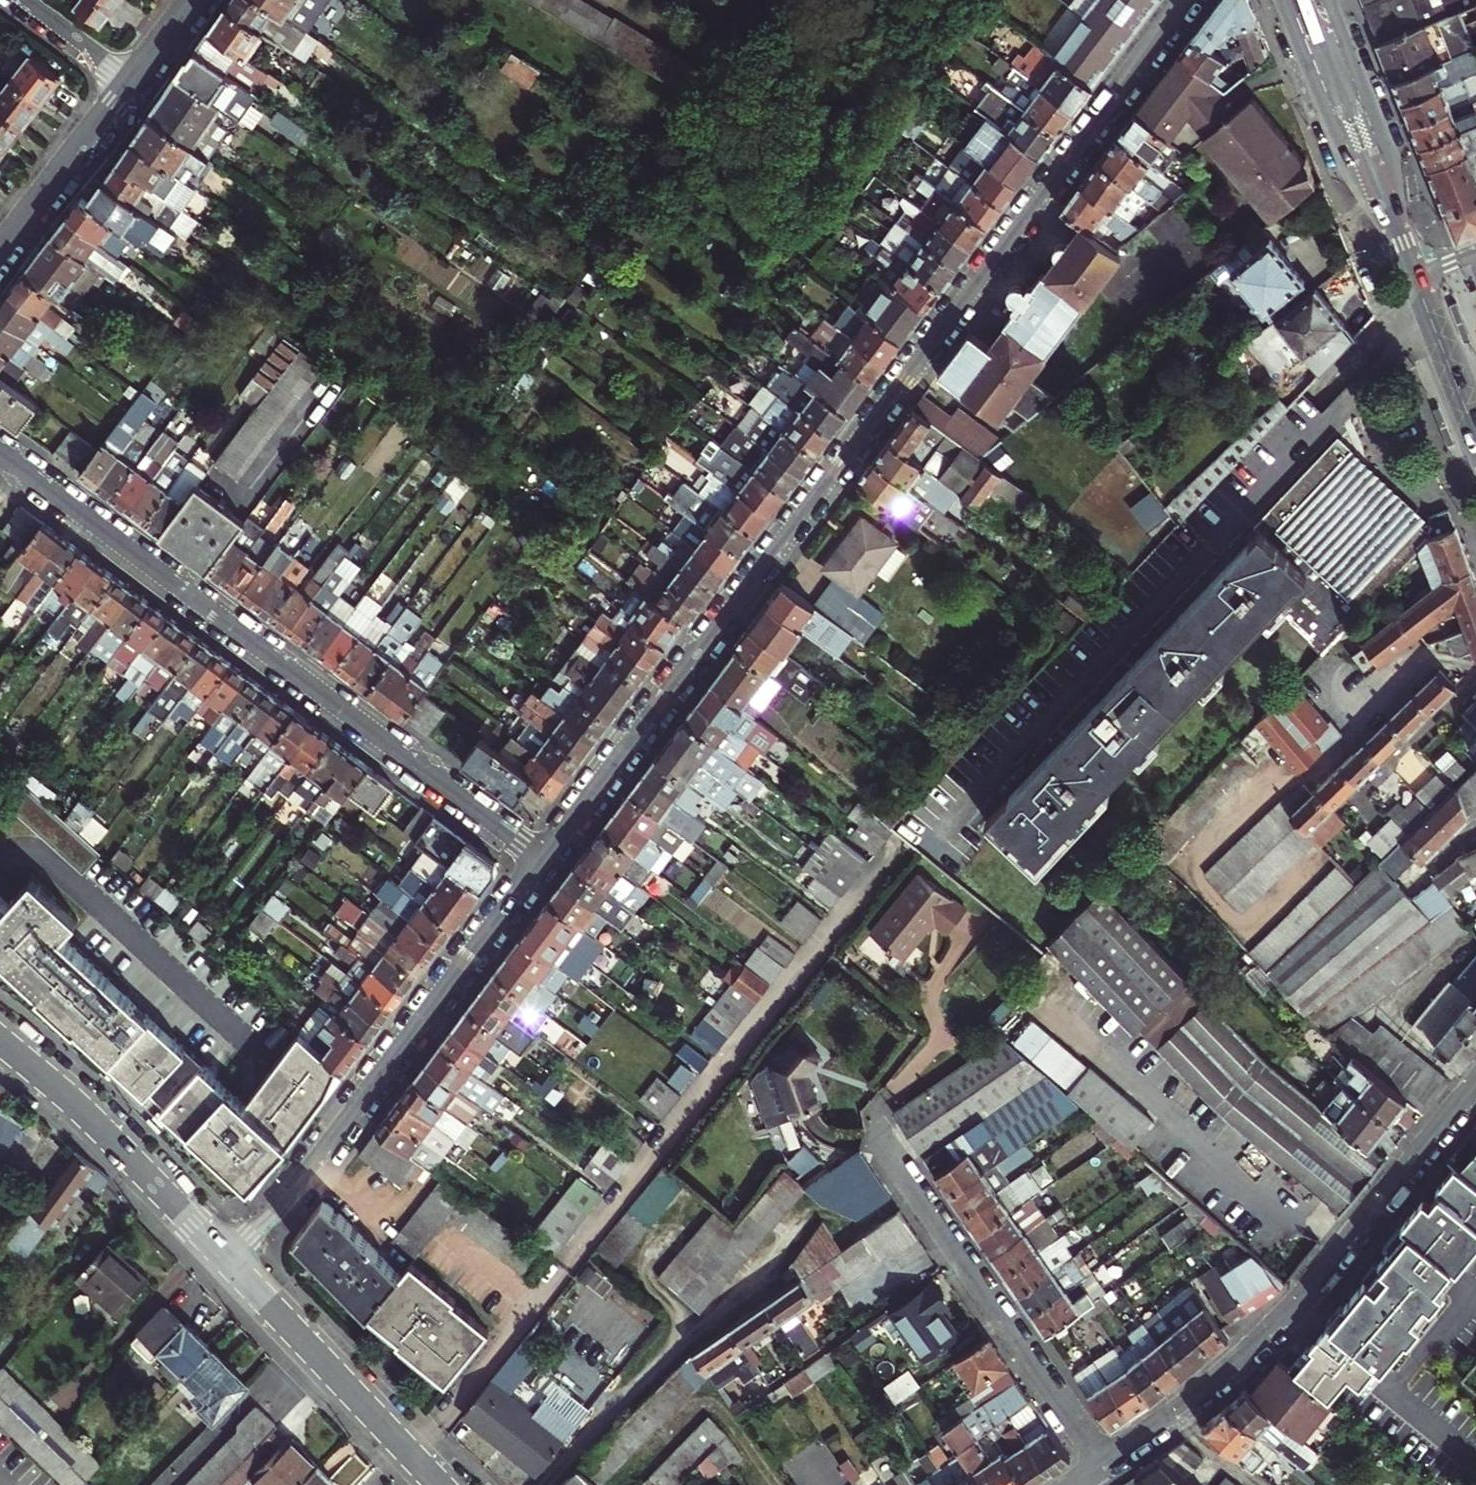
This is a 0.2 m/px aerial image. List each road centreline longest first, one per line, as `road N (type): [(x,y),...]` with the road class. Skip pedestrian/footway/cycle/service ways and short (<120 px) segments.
road 1 (residential): [(1191,0),(542,860)]
road 2 (residential): [(0,455),(542,860)]
road 3 (residential): [(1475,1080),(1264,1332),(1100,1462)]
road 4 (residential): [(542,860),(304,1176),(226,1261)]
road 5 (residential): [(884,1139),(1100,1462)]
road 6 (tertiary): [(0,1042),(107,1135),(226,1261)]
road 7 (tertiary): [(226,1261),(437,1484)]
road 8 (secondary): [(1283,0),(1354,177),(1399,243)]
road 9 (secondary): [(1399,243),(1389,156),(1329,0)]
road 10 (residential): [(131,90),(0,255)]
road 11 (secondary): [(1414,281),(1475,440)]
road 12 (residential): [(131,90),(12,0)]

